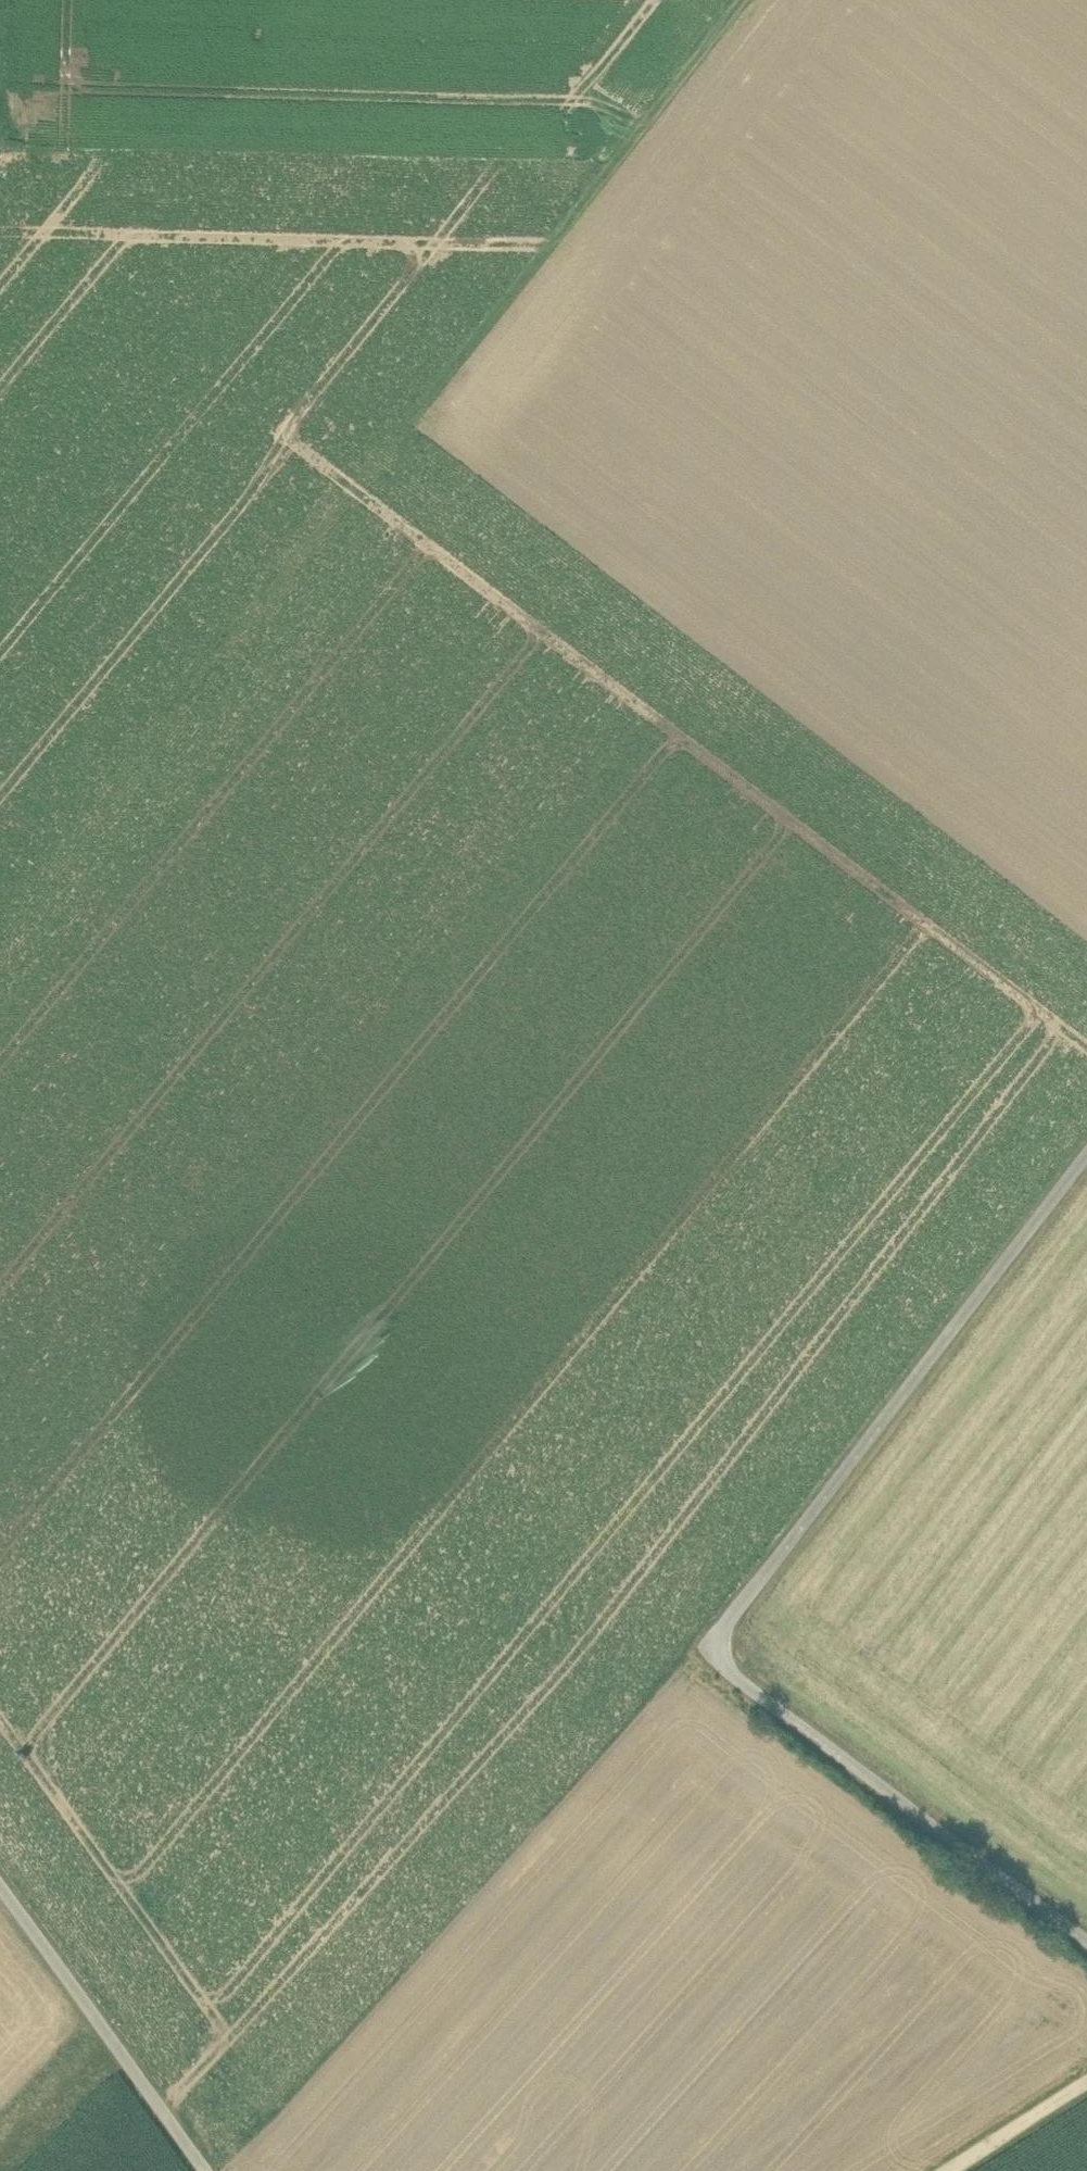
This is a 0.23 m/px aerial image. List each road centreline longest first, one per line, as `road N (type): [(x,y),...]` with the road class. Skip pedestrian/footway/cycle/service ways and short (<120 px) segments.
road 1 (residential): [(1086,1157),(723,1630),(722,1647),(724,1663),(1086,1937)]
road 2 (residential): [(0,1878),(211,2170)]
road 3 (track): [(1086,2082),(948,2170)]

